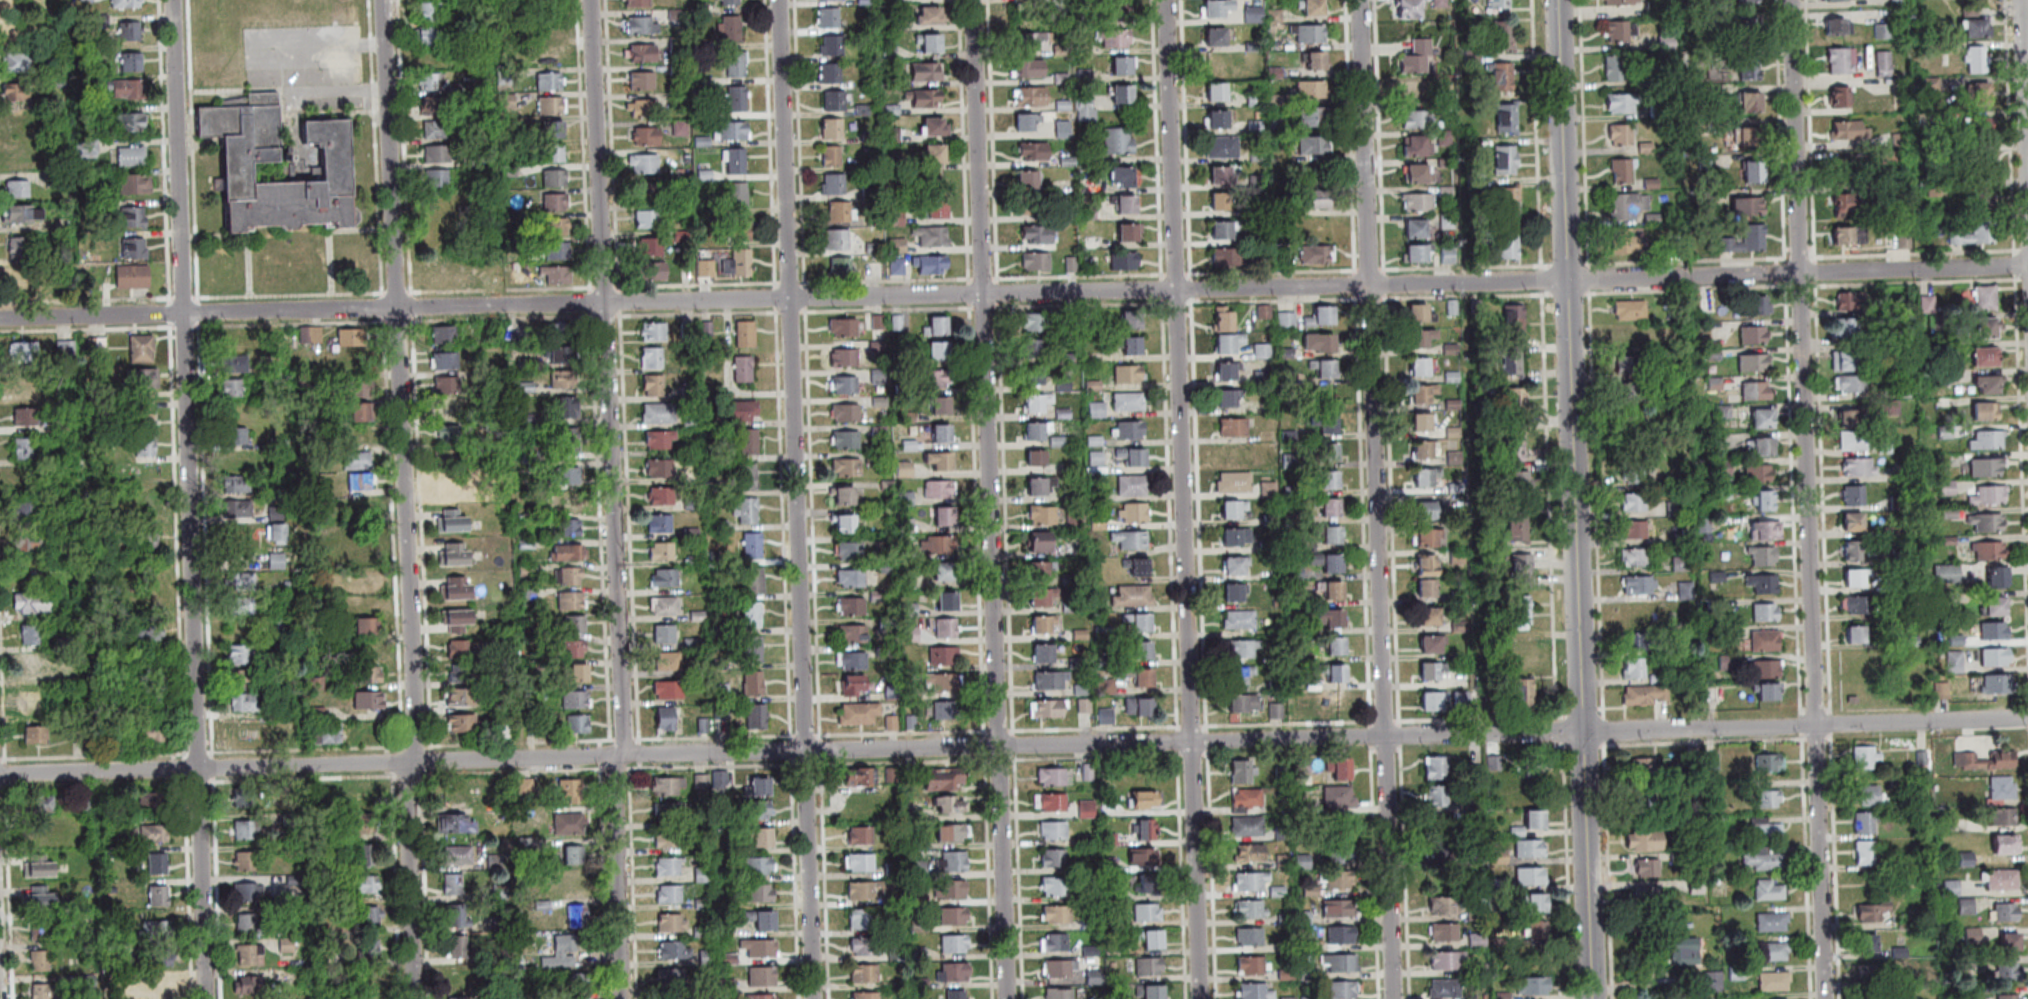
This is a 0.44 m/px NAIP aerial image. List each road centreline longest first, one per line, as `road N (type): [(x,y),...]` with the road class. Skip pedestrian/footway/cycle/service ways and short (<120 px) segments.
road 1 (residential): [(2027,717),(0,776)]
road 2 (residential): [(2027,265),(0,318)]
road 3 (residential): [(625,998),(617,769),(629,743),(596,0)]
road 4 (residential): [(419,998),(410,778),(422,747),(386,0)]
road 5 (tertiary): [(1597,998),(1560,0)]
road 6 (residential): [(817,998),(783,0)]
road 7 (residential): [(1397,998),(1364,0)]
road 8 (residential): [(211,998),(178,0)]
road 9 (residential): [(1010,998),(978,0)]
road 10 (residential): [(1828,998),(1796,0)]
road 11 (residential): [(1201,998),(1171,0)]

